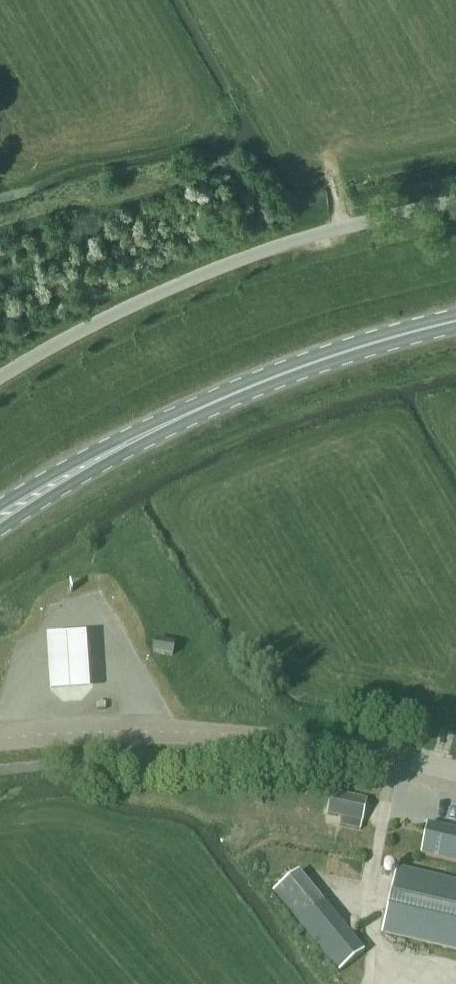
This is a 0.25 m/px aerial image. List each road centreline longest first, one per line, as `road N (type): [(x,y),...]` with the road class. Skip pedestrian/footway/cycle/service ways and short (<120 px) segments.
road 1 (unclassified): [(0,376),(218,266),(455,200)]
road 2 (tertiary): [(413,760),(190,732),(0,738)]
road 3 (primary): [(141,436),(317,361),(455,320)]
road 4 (primary): [(0,530),(141,436)]
road 5 (primary): [(141,436),(125,435),(0,505)]

